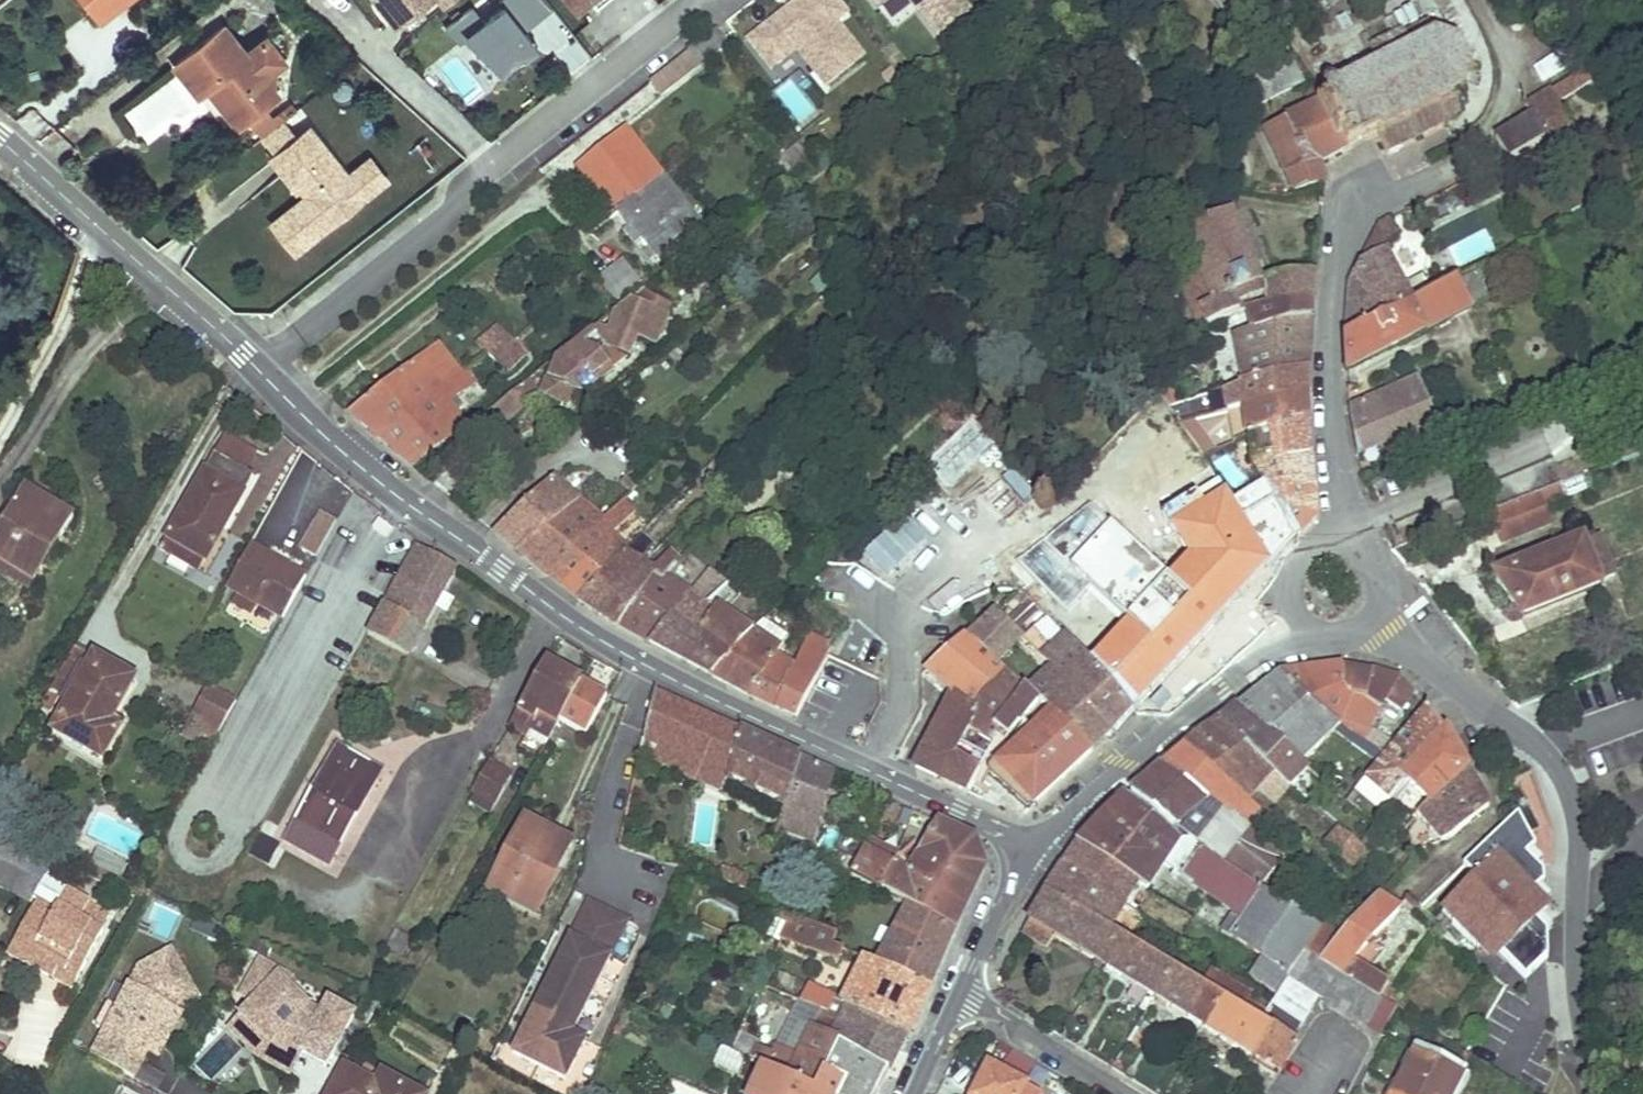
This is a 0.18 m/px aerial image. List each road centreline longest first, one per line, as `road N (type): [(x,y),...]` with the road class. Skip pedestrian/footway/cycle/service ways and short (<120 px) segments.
road 1 (tertiary): [(259,370),(336,448),(551,605),(637,658),(1031,851)]
road 2 (residential): [(1370,625),(1547,751),(1569,788),(1577,1000),(1594,1093)]
road 3 (residential): [(1480,146),(1351,225),(1335,268),(1330,401),(1343,523),(1337,545)]
road 4 (residential): [(1031,851),(1262,653),(1313,634)]
road 5 (tertiary): [(0,141),(259,370)]
road 6 (unclassified): [(259,370),(459,213),(468,186),(496,157)]
road 7 (unclassified): [(496,157),(697,6)]
road 8 (residential): [(496,157),(329,0)]
road 9 (residential): [(1126,1093),(960,992)]
road 10 (tertiary): [(960,992),(1031,851)]
road 11 (residential): [(1337,545),(1307,554),(1290,580),(1292,611),(1313,634)]

